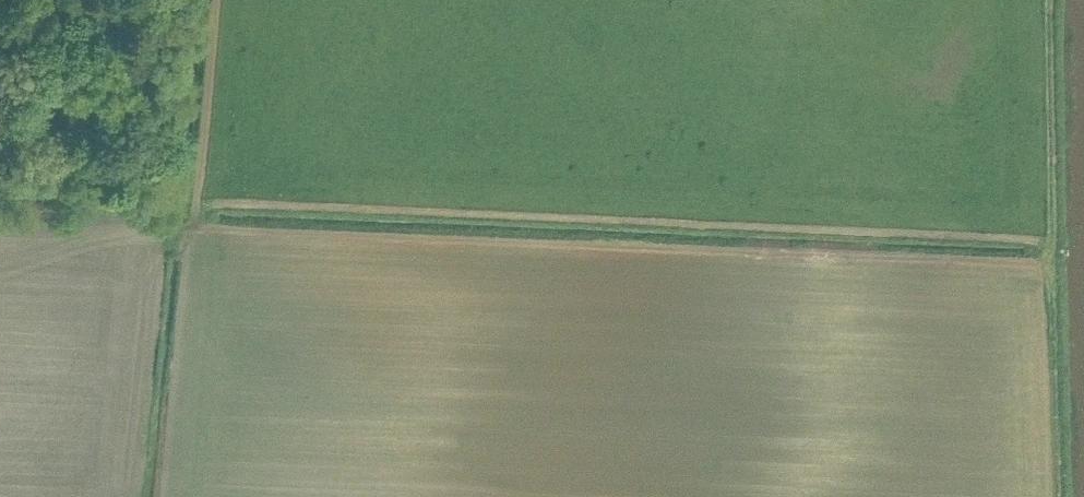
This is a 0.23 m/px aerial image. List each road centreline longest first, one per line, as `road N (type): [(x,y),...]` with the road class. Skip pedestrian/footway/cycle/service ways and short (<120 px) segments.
road 1 (track): [(1056,496),(1045,0)]

